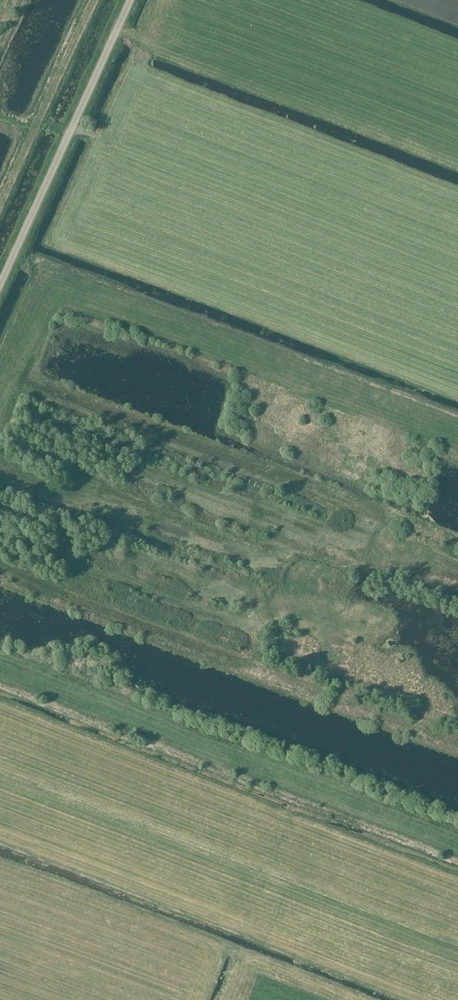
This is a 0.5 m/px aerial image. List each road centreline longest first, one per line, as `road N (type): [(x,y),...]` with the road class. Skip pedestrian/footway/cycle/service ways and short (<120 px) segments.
road 1 (unclassified): [(0,289),(132,0)]

